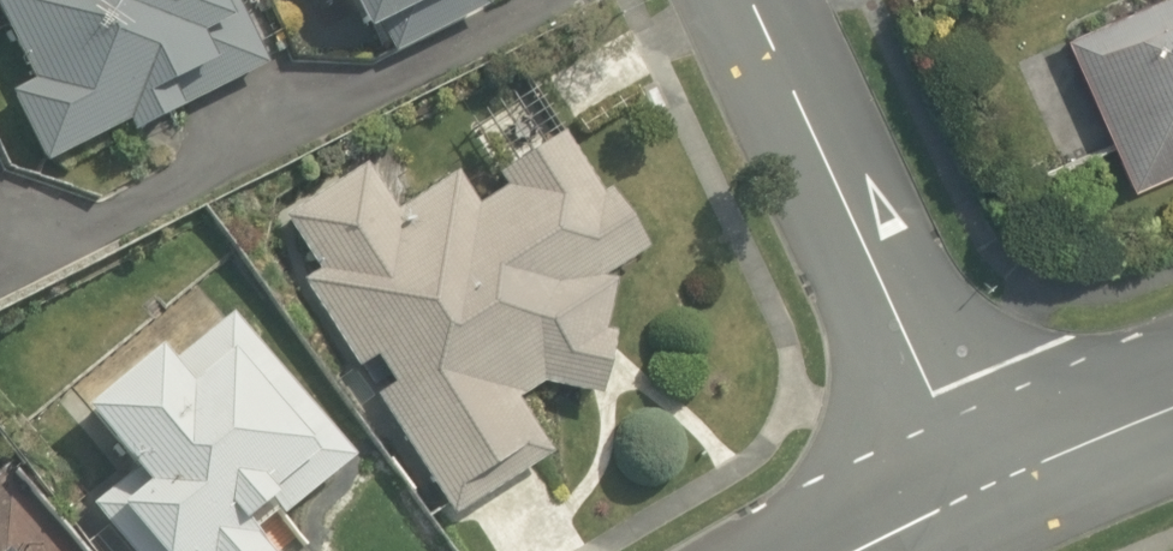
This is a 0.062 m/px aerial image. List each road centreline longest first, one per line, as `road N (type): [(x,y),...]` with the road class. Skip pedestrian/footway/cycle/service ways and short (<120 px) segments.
road 1 (residential): [(974,493),(748,0)]
road 2 (tertiary): [(1172,413),(974,493)]
road 3 (tertiary): [(974,493),(860,550)]

